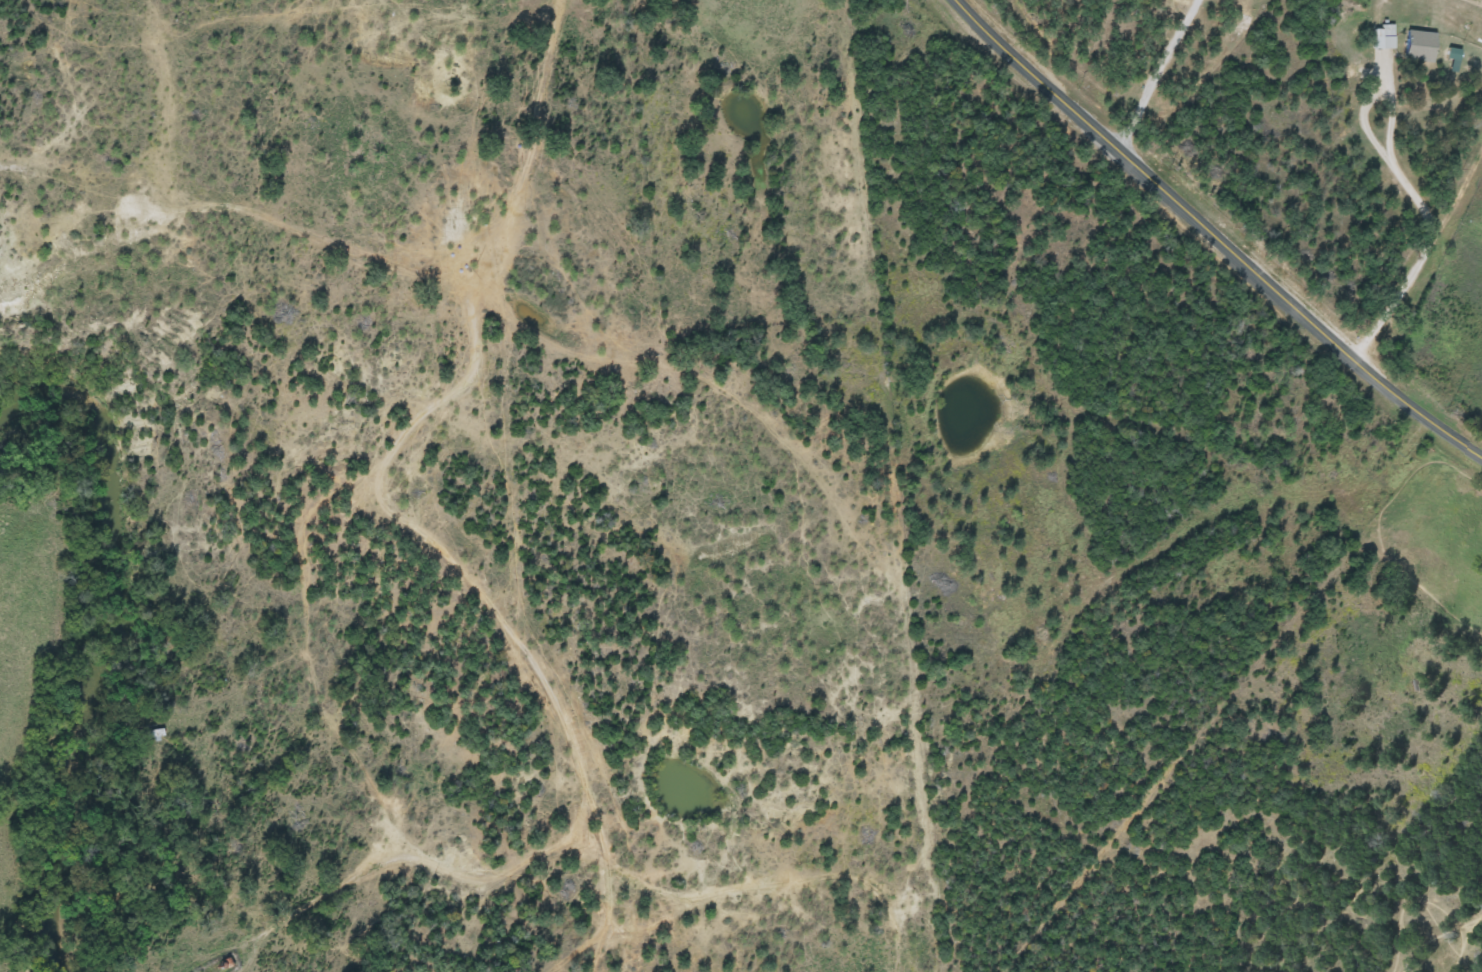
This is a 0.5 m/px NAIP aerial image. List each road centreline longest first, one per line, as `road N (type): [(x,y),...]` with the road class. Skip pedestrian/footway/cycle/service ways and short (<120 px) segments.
road 1 (residential): [(554,0),(524,181),(472,303),(474,369),(415,419),(384,460),(379,493),(462,563),(563,715),(608,883),(605,926),(586,971)]
road 2 (tertiary): [(958,0),(1355,361),(1481,454)]

